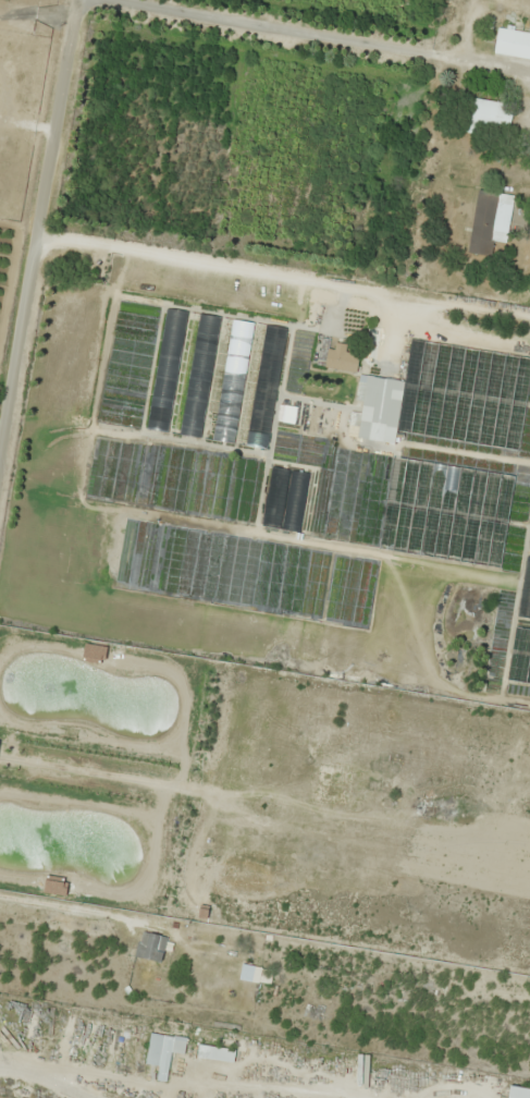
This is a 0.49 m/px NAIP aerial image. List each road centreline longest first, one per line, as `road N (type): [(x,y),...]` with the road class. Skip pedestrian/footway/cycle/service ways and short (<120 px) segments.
road 1 (residential): [(0,152),(22,0)]

